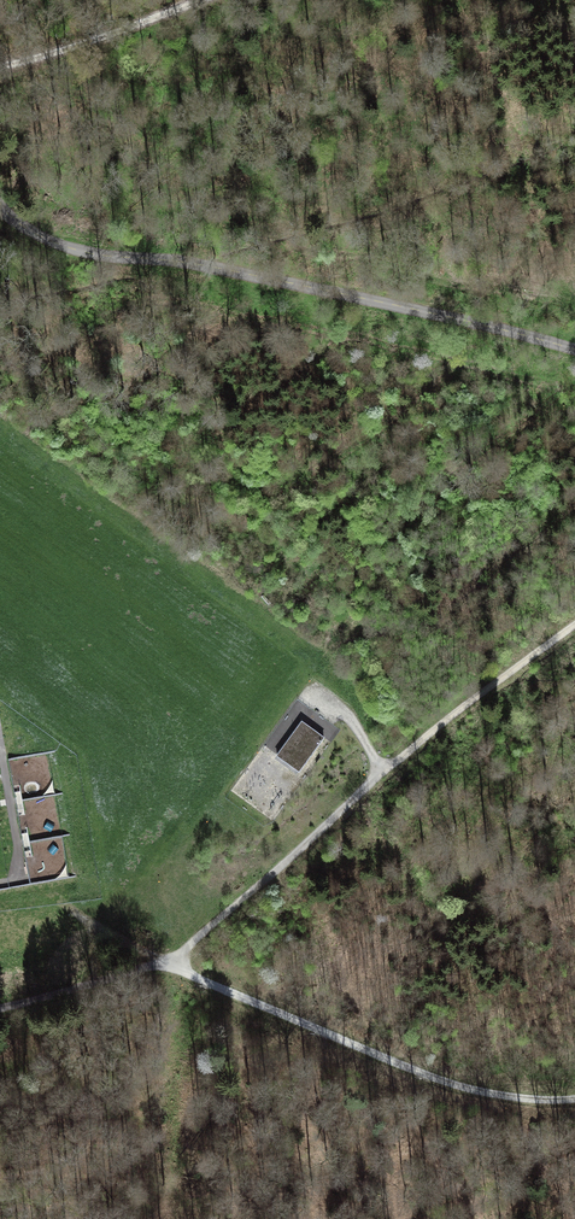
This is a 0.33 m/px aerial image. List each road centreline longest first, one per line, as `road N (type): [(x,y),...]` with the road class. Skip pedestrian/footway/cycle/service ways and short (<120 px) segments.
road 1 (track): [(68,908),(170,965),(384,770),(574,629)]
road 2 (track): [(574,1100),(468,1090),(170,965),(0,1010)]
road 3 (track): [(0,202),(33,232),(91,253),(210,266),(574,349)]
road 4 (track): [(0,67),(200,0)]

